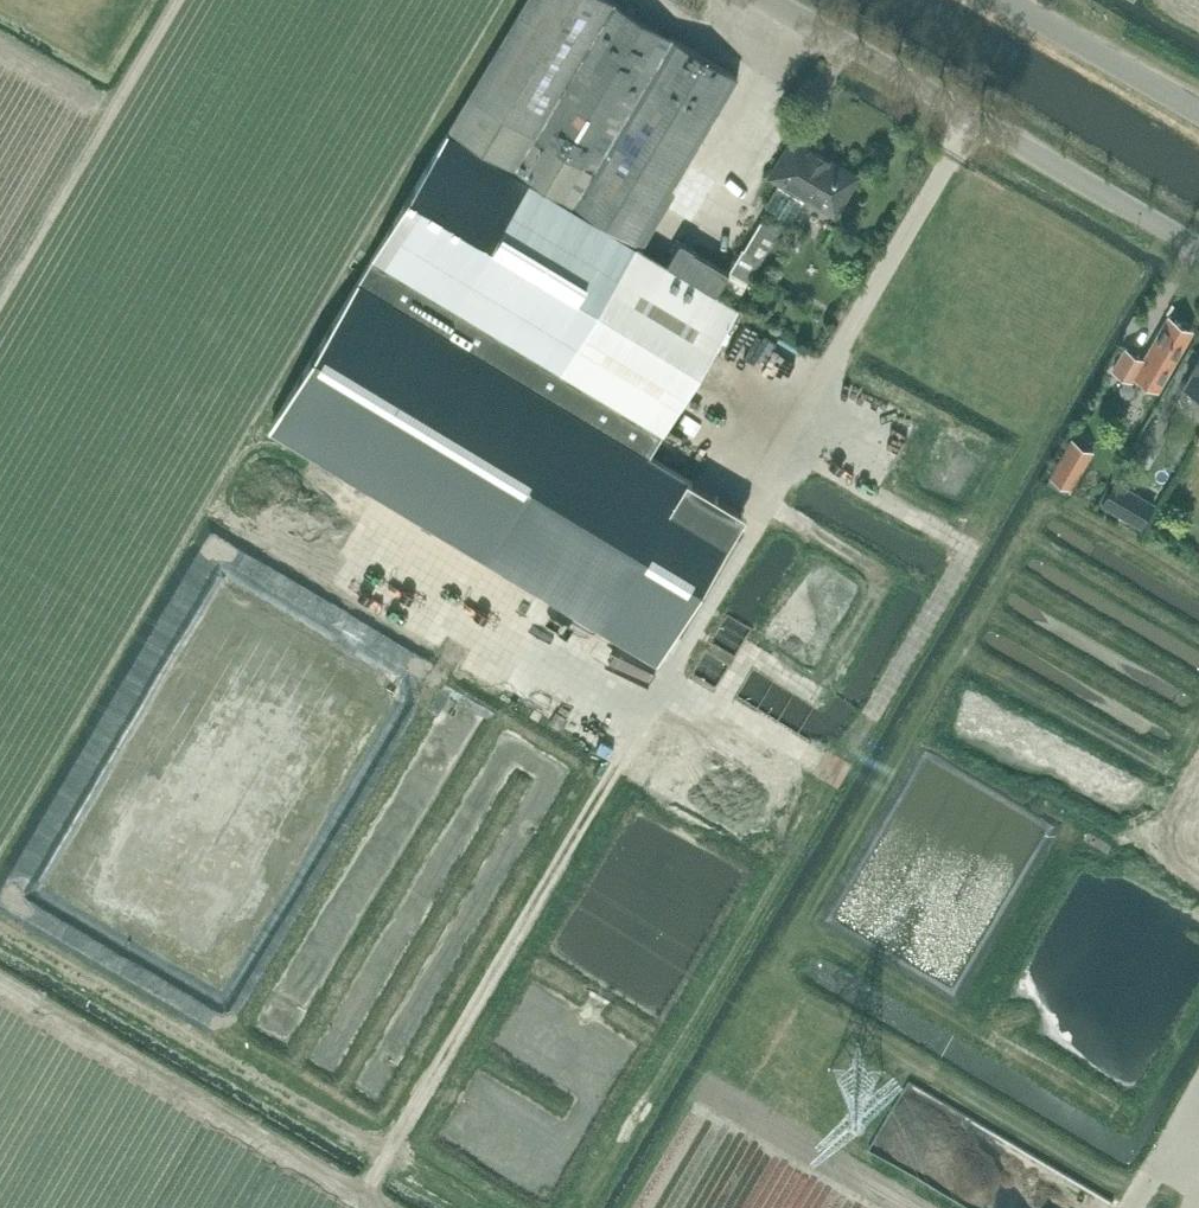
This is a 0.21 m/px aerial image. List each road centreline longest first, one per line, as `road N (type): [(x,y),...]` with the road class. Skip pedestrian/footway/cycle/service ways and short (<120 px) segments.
road 1 (unclassified): [(1198,248),(773,0)]
road 2 (unclassified): [(1198,109),(1011,0)]

